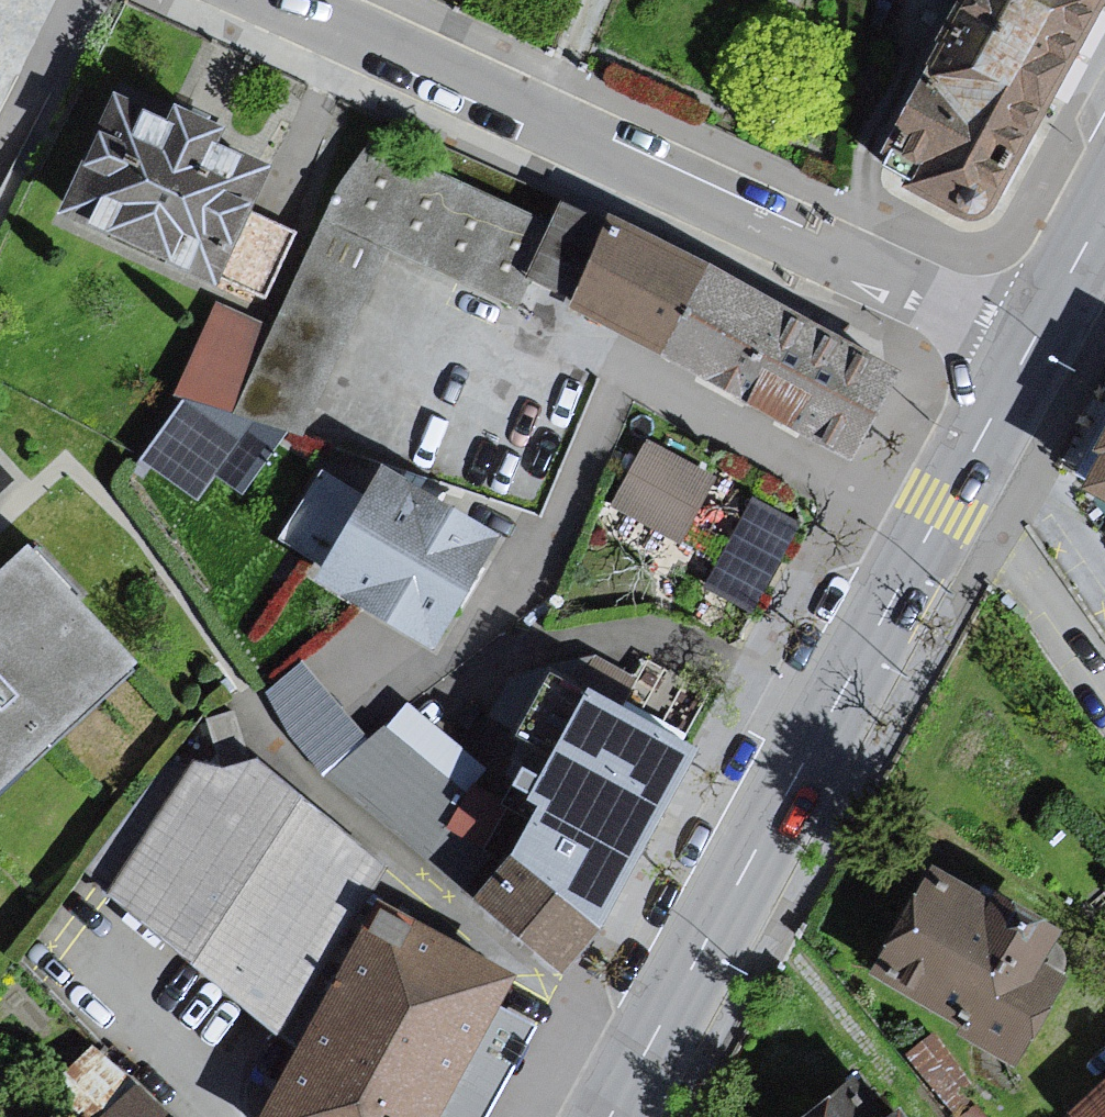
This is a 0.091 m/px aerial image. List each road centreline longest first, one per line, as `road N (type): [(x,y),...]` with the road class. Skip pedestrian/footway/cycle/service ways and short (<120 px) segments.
road 1 (residential): [(283,0),(1028,353)]
road 2 (tertiary): [(609,1116),(936,517)]
road 3 (residential): [(936,517),(1009,558),(1104,694)]
road 4 (tertiary): [(936,517),(1028,353)]
road 5 (tertiary): [(1028,353),(1104,204)]

